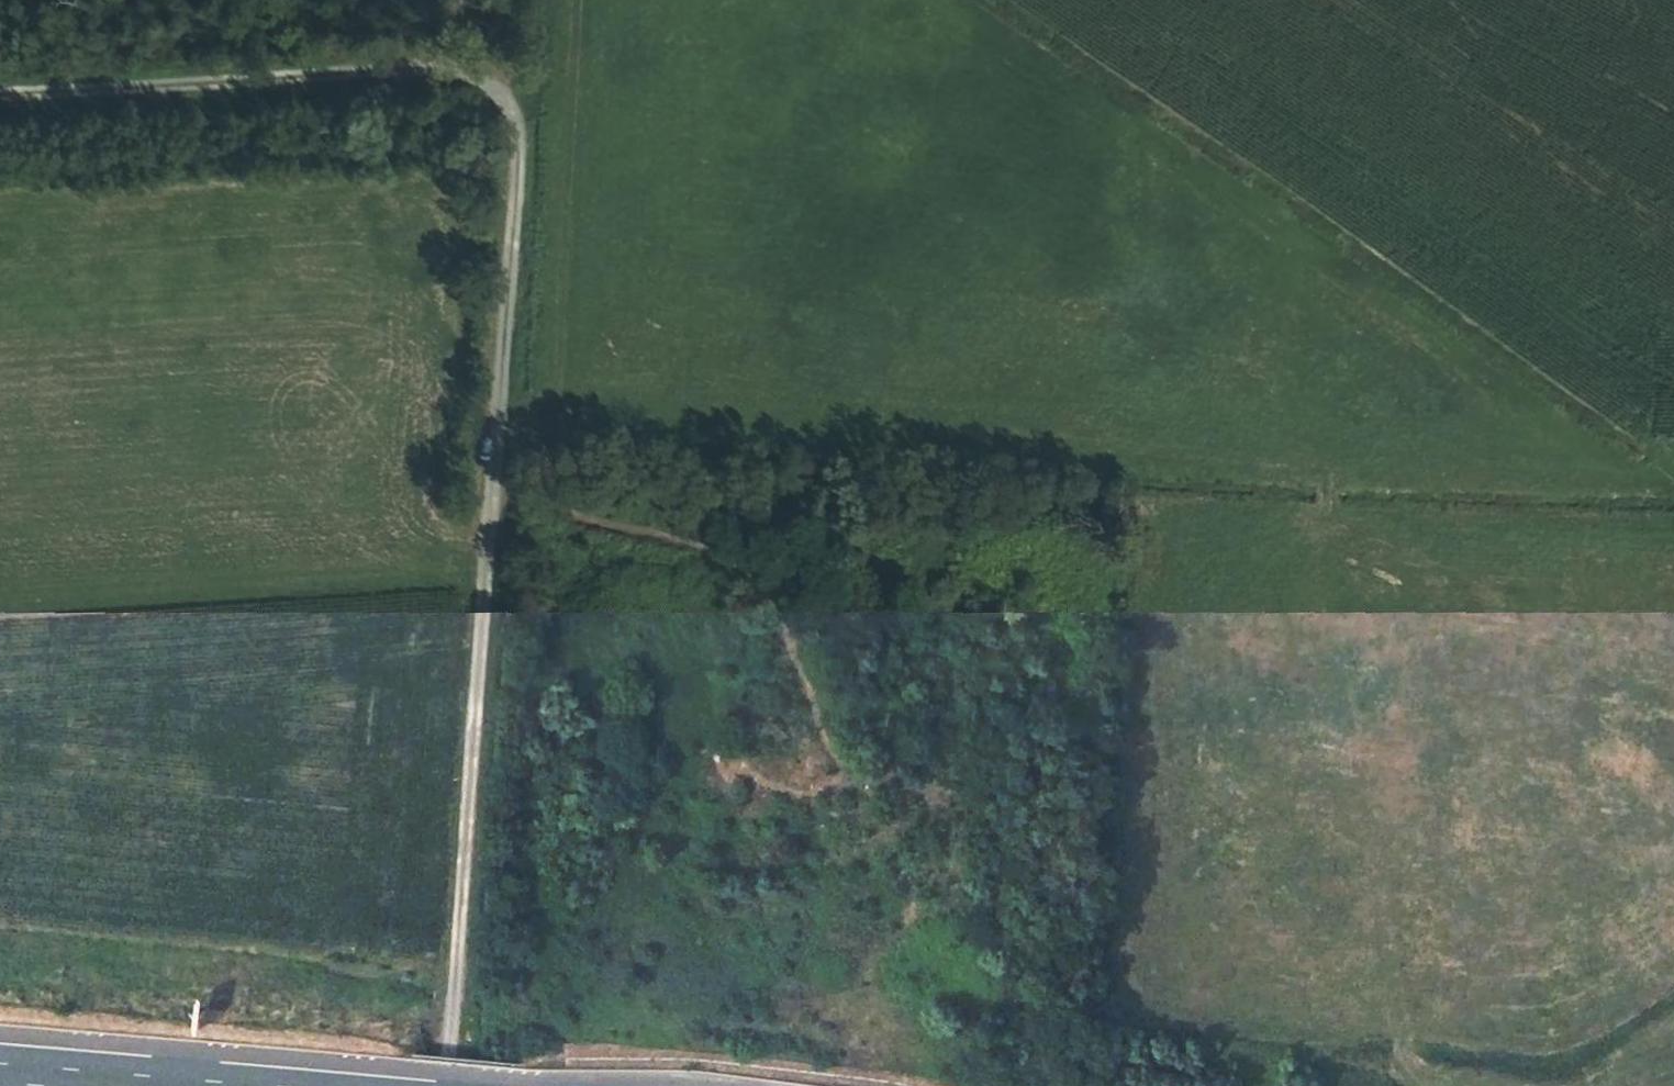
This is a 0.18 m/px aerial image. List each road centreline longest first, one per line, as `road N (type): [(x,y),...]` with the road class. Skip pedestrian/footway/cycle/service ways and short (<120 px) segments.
road 1 (track): [(449,1085),(519,136),(502,95),(445,70),(0,95)]
road 2 (motorway): [(166,1085),(0,1071)]

